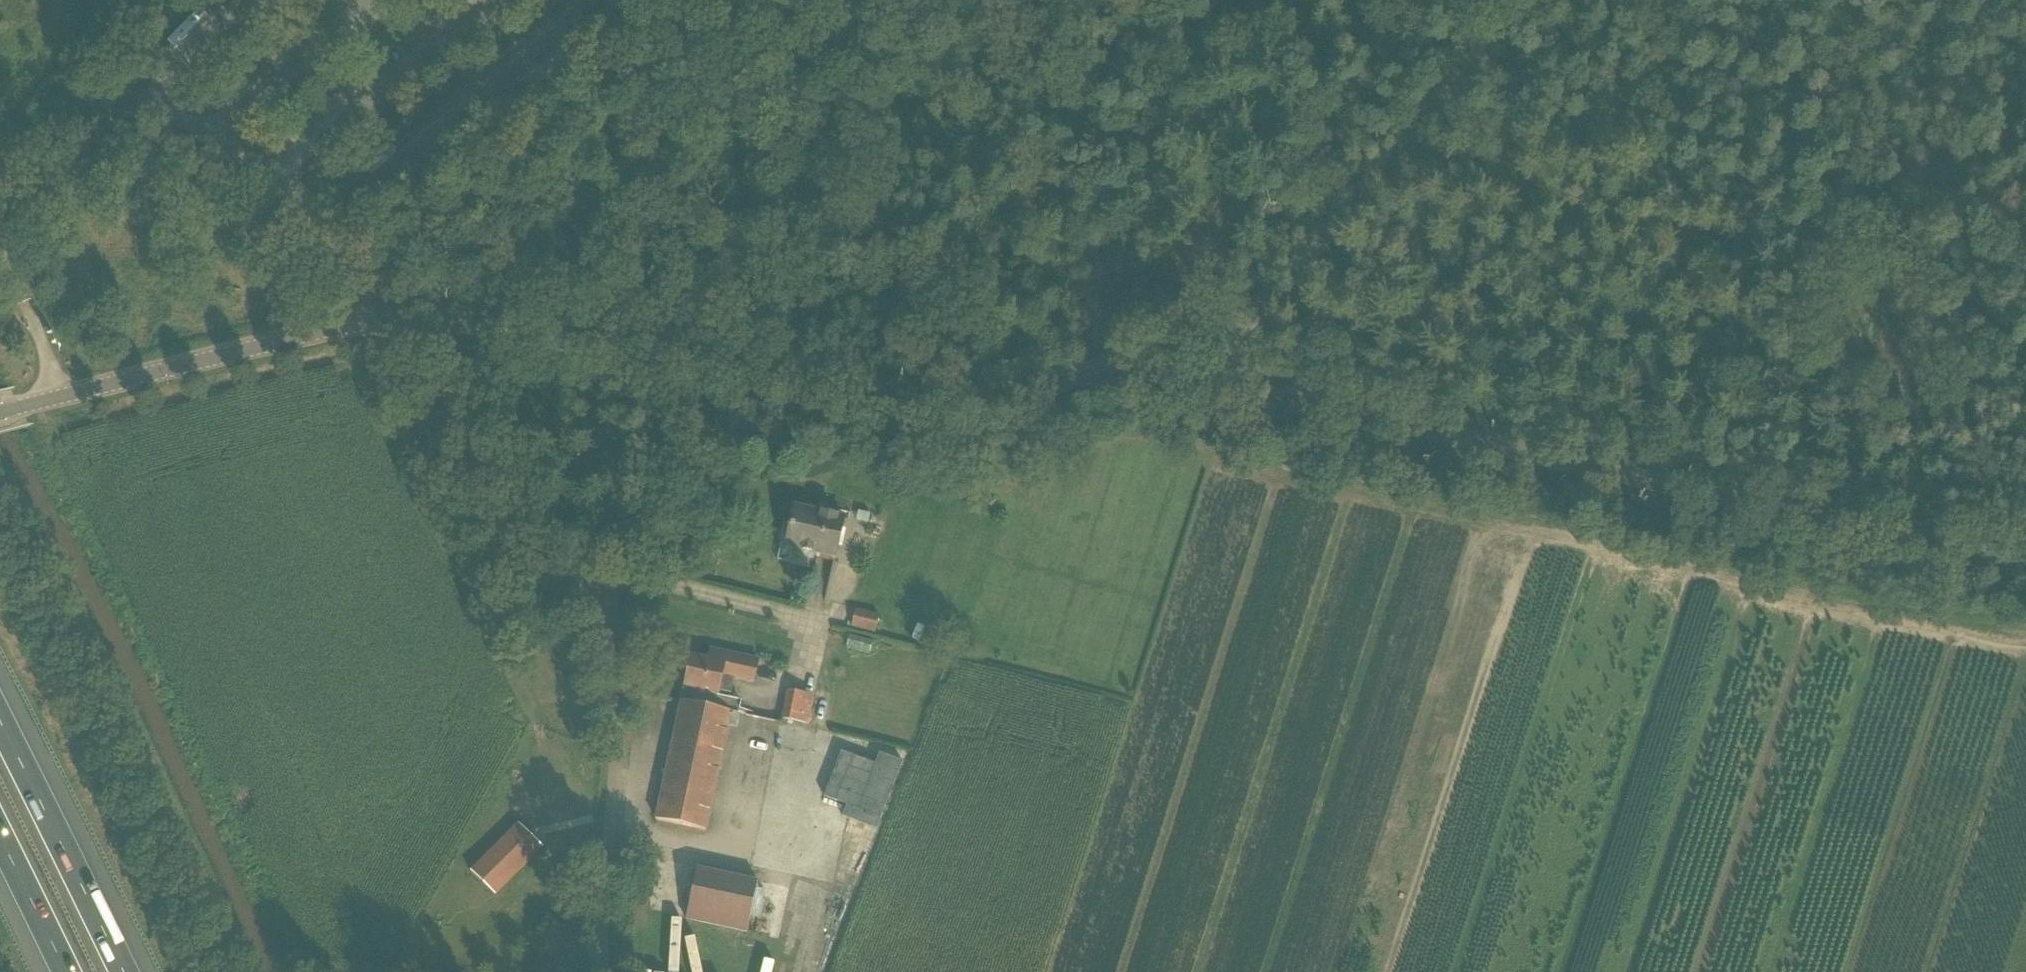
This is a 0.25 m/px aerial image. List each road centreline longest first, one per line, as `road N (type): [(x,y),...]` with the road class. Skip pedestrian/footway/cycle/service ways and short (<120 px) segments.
road 1 (unclassified): [(2025,564),(1201,380)]
road 2 (unclassified): [(383,323),(444,319),(953,401),(1107,370),(1201,380)]
road 3 (track): [(609,971),(610,870),(628,750),(605,633),(503,492),(415,343),(383,323)]
road 4 (unclassified): [(1201,380),(1534,0)]
road 5 (track): [(741,0),(686,31),(353,285)]
road 6 (unclassified): [(0,415),(383,323)]
road 7 (track): [(341,274),(167,197),(103,186),(60,195),(0,237)]
road 8 (motorway): [(124,971),(0,713)]
road 9 (track): [(748,373),(589,611)]
road 10 (motorway): [(0,839),(66,971)]

